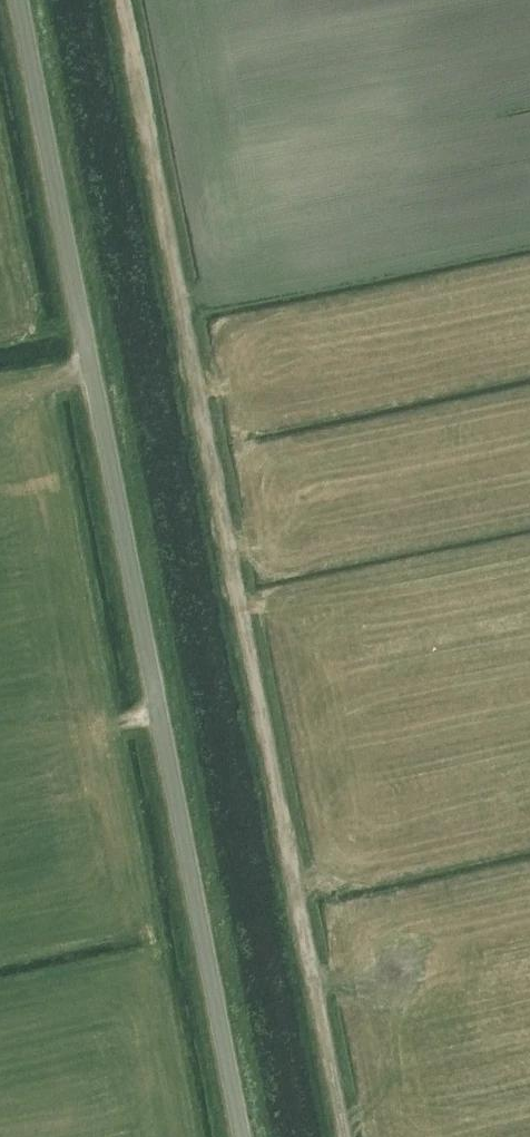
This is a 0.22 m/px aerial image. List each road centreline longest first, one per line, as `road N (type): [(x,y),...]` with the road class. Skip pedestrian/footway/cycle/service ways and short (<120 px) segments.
road 1 (unclassified): [(243,1136),(19,0)]
road 2 (track): [(337,1136),(118,0)]

